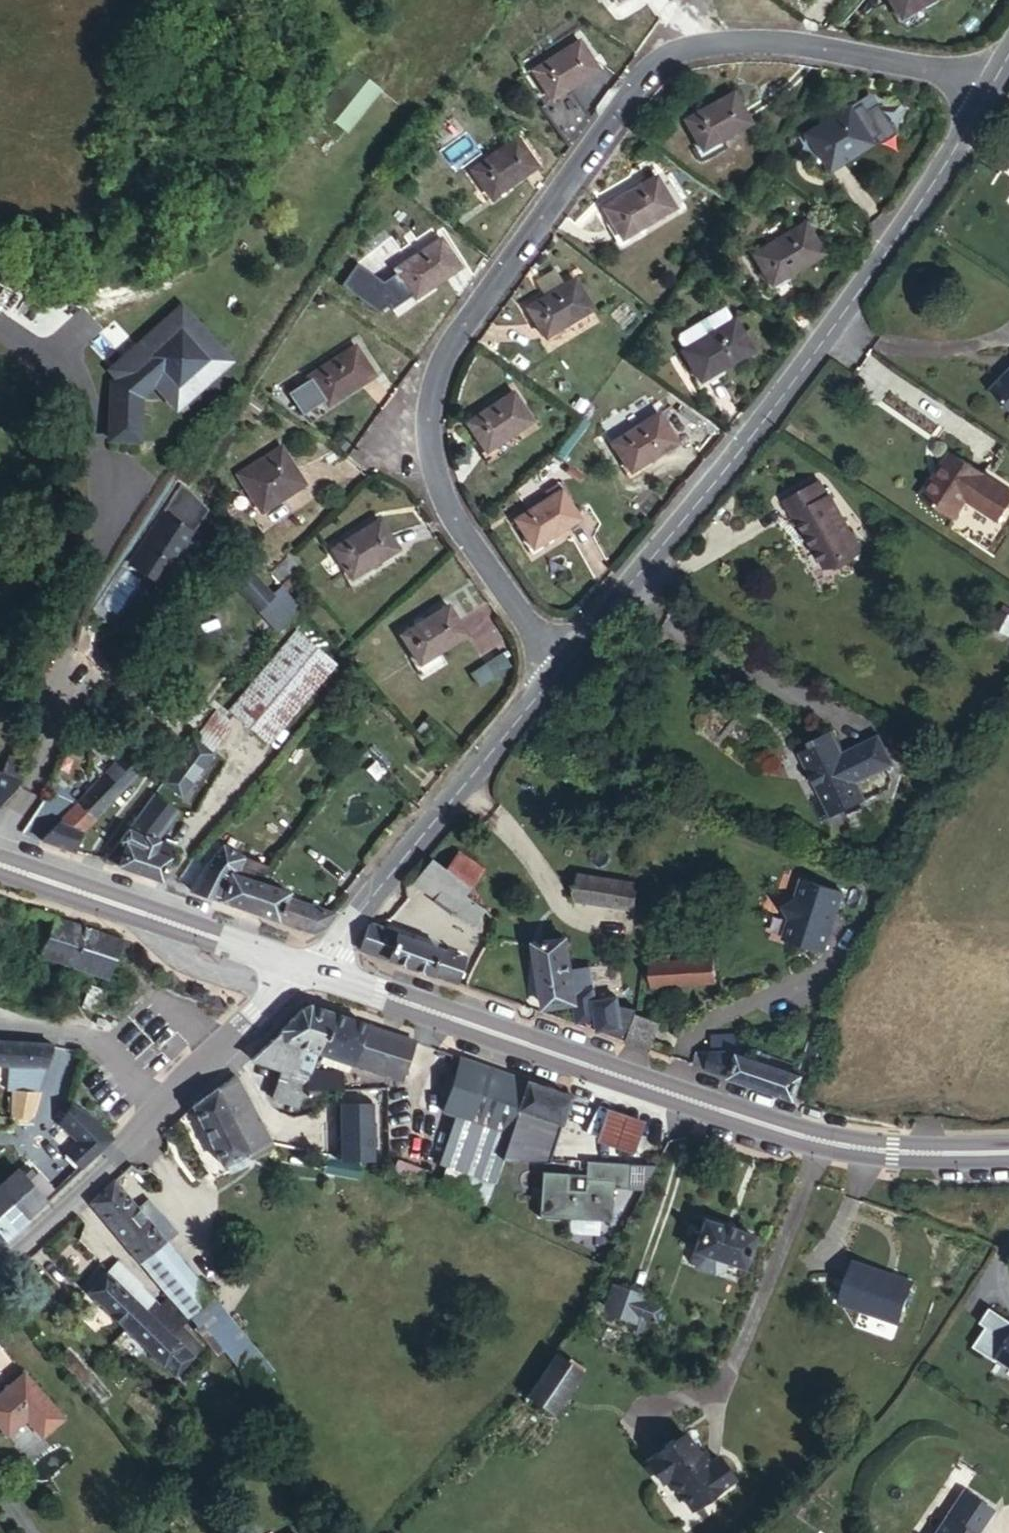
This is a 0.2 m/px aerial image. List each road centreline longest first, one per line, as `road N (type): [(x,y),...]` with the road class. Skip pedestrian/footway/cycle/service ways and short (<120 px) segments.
road 1 (residential): [(551,677),(431,474),(424,404),(447,337),(653,65),(719,43),(822,48),(990,99)]
road 2 (primary): [(1008,1156),(870,1151),(797,1134),(310,972)]
road 3 (tertiary): [(551,677),(794,375),(990,99)]
road 4 (tertiary): [(310,972),(551,677)]
road 5 (primary): [(310,972),(0,866)]
road 6 (tertiary): [(0,1263),(163,1108)]
road 7 (tertiary): [(163,1108),(310,972)]
road 8 (unclassified): [(163,1108),(99,1042),(64,1031),(0,1035)]

